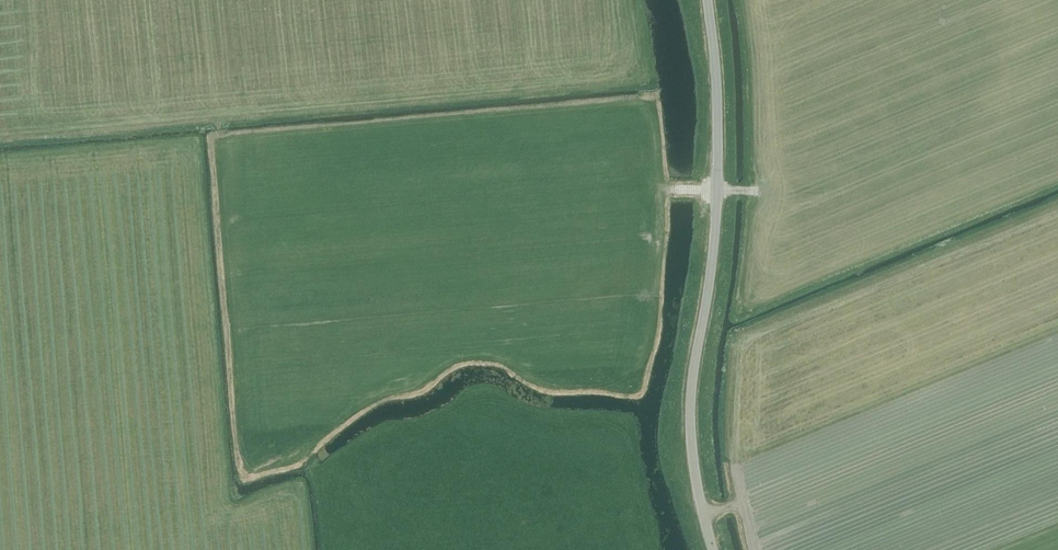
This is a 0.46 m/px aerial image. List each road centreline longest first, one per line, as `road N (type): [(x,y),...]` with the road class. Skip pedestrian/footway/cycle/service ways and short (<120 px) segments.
road 1 (unclassified): [(714,549),(696,480),(691,418),(718,192),(709,0)]

